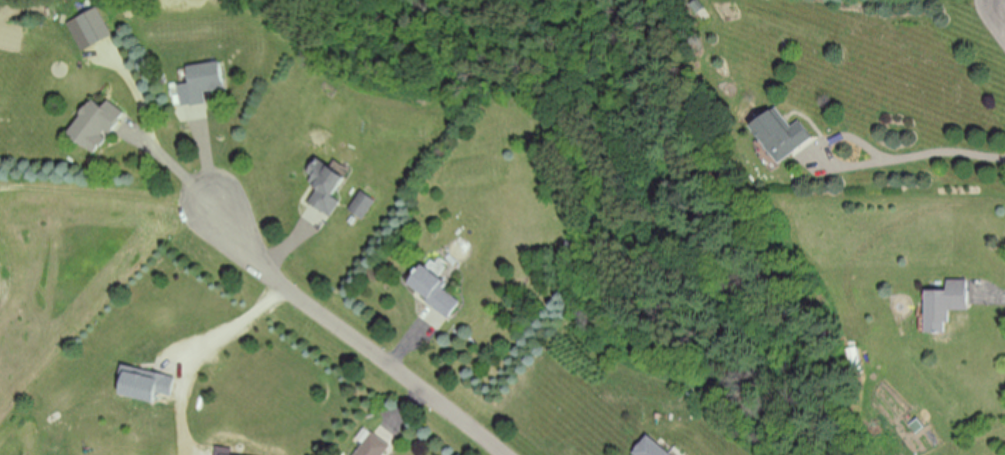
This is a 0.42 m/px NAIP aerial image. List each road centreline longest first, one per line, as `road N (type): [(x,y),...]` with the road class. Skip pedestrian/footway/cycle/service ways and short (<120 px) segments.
road 1 (residential): [(509,454),(384,350),(293,289),(234,216)]

